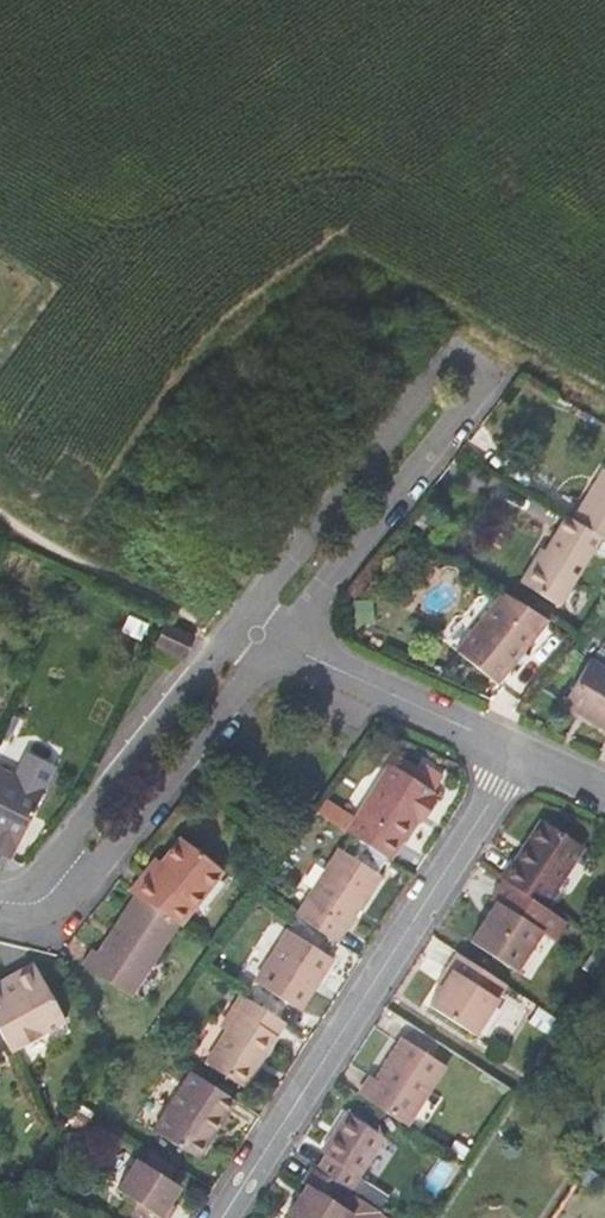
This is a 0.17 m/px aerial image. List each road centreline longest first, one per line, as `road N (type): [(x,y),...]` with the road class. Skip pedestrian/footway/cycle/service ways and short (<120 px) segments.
road 1 (residential): [(520,755),(223,1217)]
road 2 (residential): [(259,631),(54,892),(0,906)]
road 3 (residential): [(473,359),(259,631)]
road 4 (residential): [(520,755),(259,631)]
road 5 (track): [(259,631),(213,623),(0,517)]

